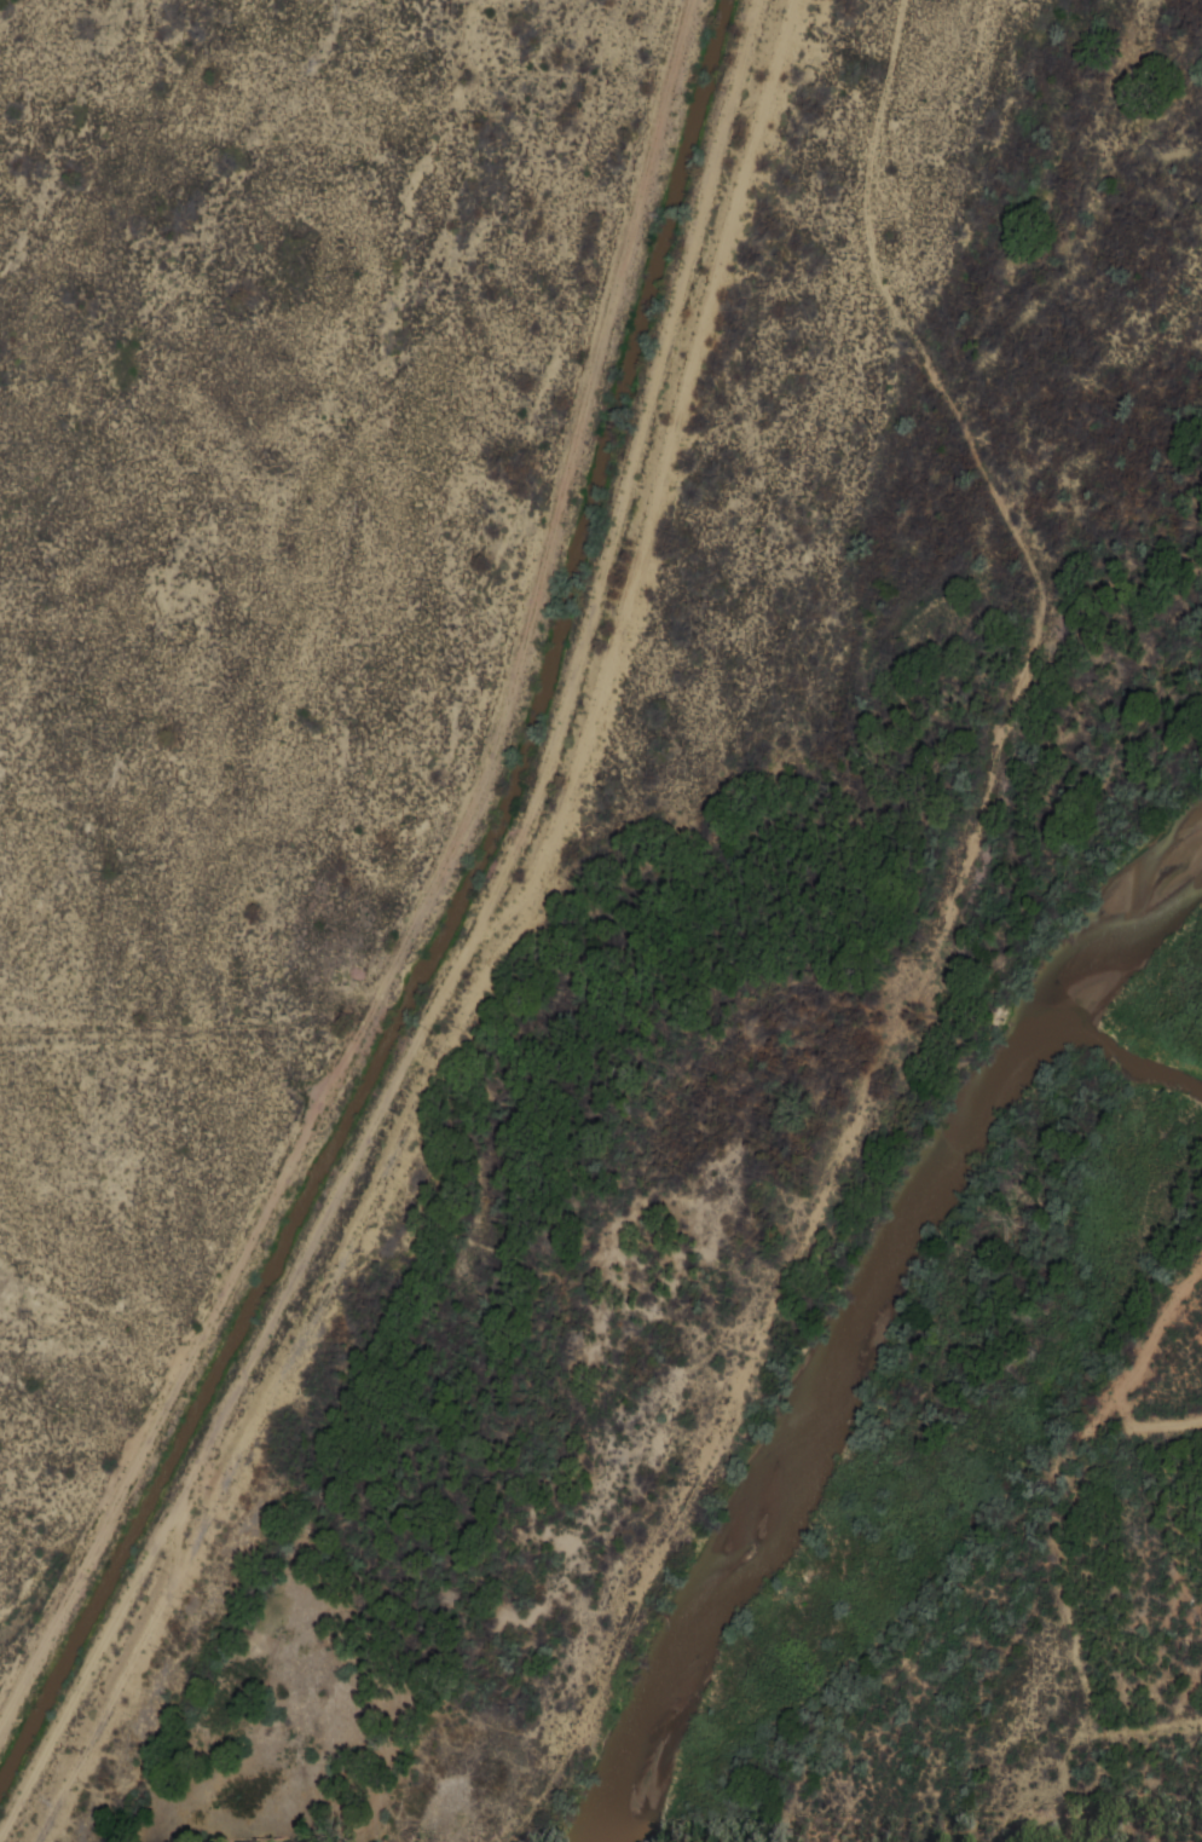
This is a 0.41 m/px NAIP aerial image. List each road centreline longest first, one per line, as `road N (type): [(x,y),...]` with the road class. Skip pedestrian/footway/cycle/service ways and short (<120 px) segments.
road 1 (track): [(161,1341),(0,1245)]

